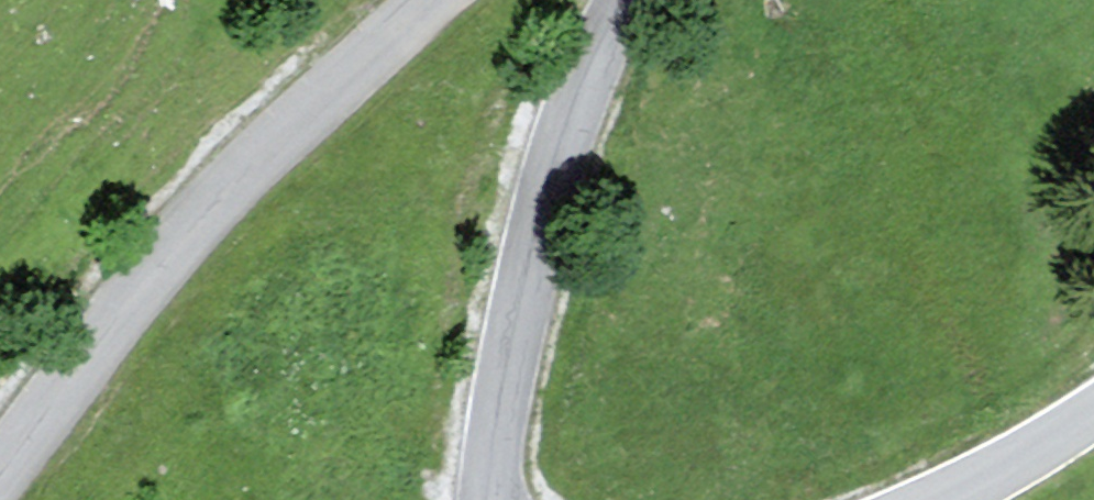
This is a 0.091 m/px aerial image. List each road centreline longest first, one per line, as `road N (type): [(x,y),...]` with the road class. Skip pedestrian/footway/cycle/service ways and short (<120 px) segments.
road 1 (unclassified): [(443,0),(280,151),(5,499)]
road 2 (unclassified): [(496,499),(597,79),(639,0)]
road 3 (unclassified): [(941,499),(1093,411)]

